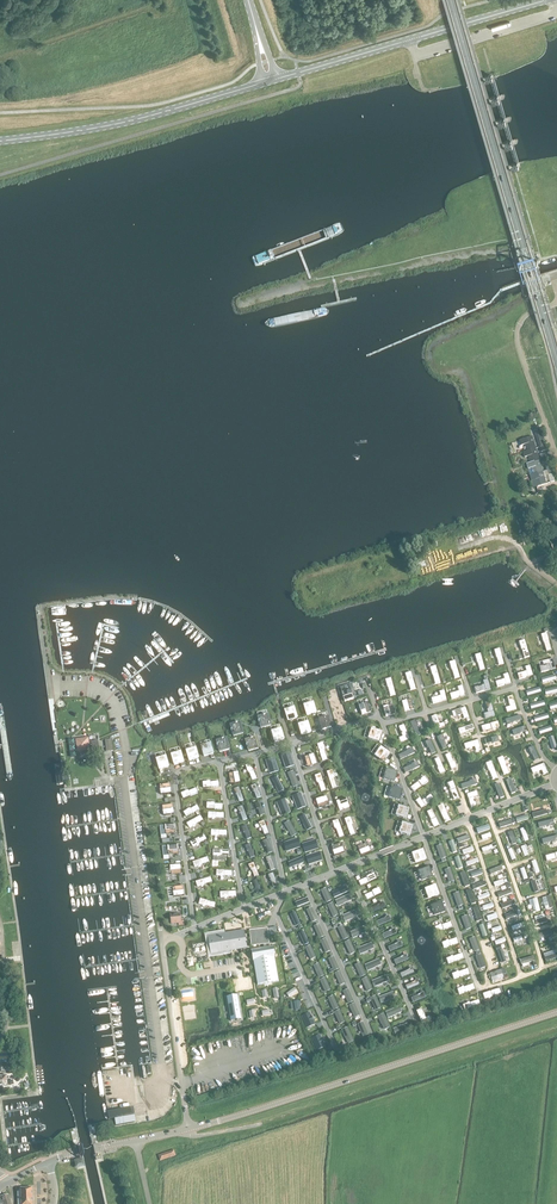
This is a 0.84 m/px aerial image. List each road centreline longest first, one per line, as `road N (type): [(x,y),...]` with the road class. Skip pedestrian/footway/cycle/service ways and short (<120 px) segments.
road 1 (unclassified): [(189,1129),(556,1013)]
road 2 (primary): [(556,359),(451,0)]
road 3 (track): [(263,1124),(556,1031)]
road 4 (secondary): [(279,79),(545,0)]
road 5 (secondary): [(0,141),(123,123),(262,84)]
road 6 (unclassified): [(189,1129),(160,923)]
road 7 (track): [(0,59),(156,6)]
road 8 (unclassified): [(556,455),(517,345),(519,324)]

